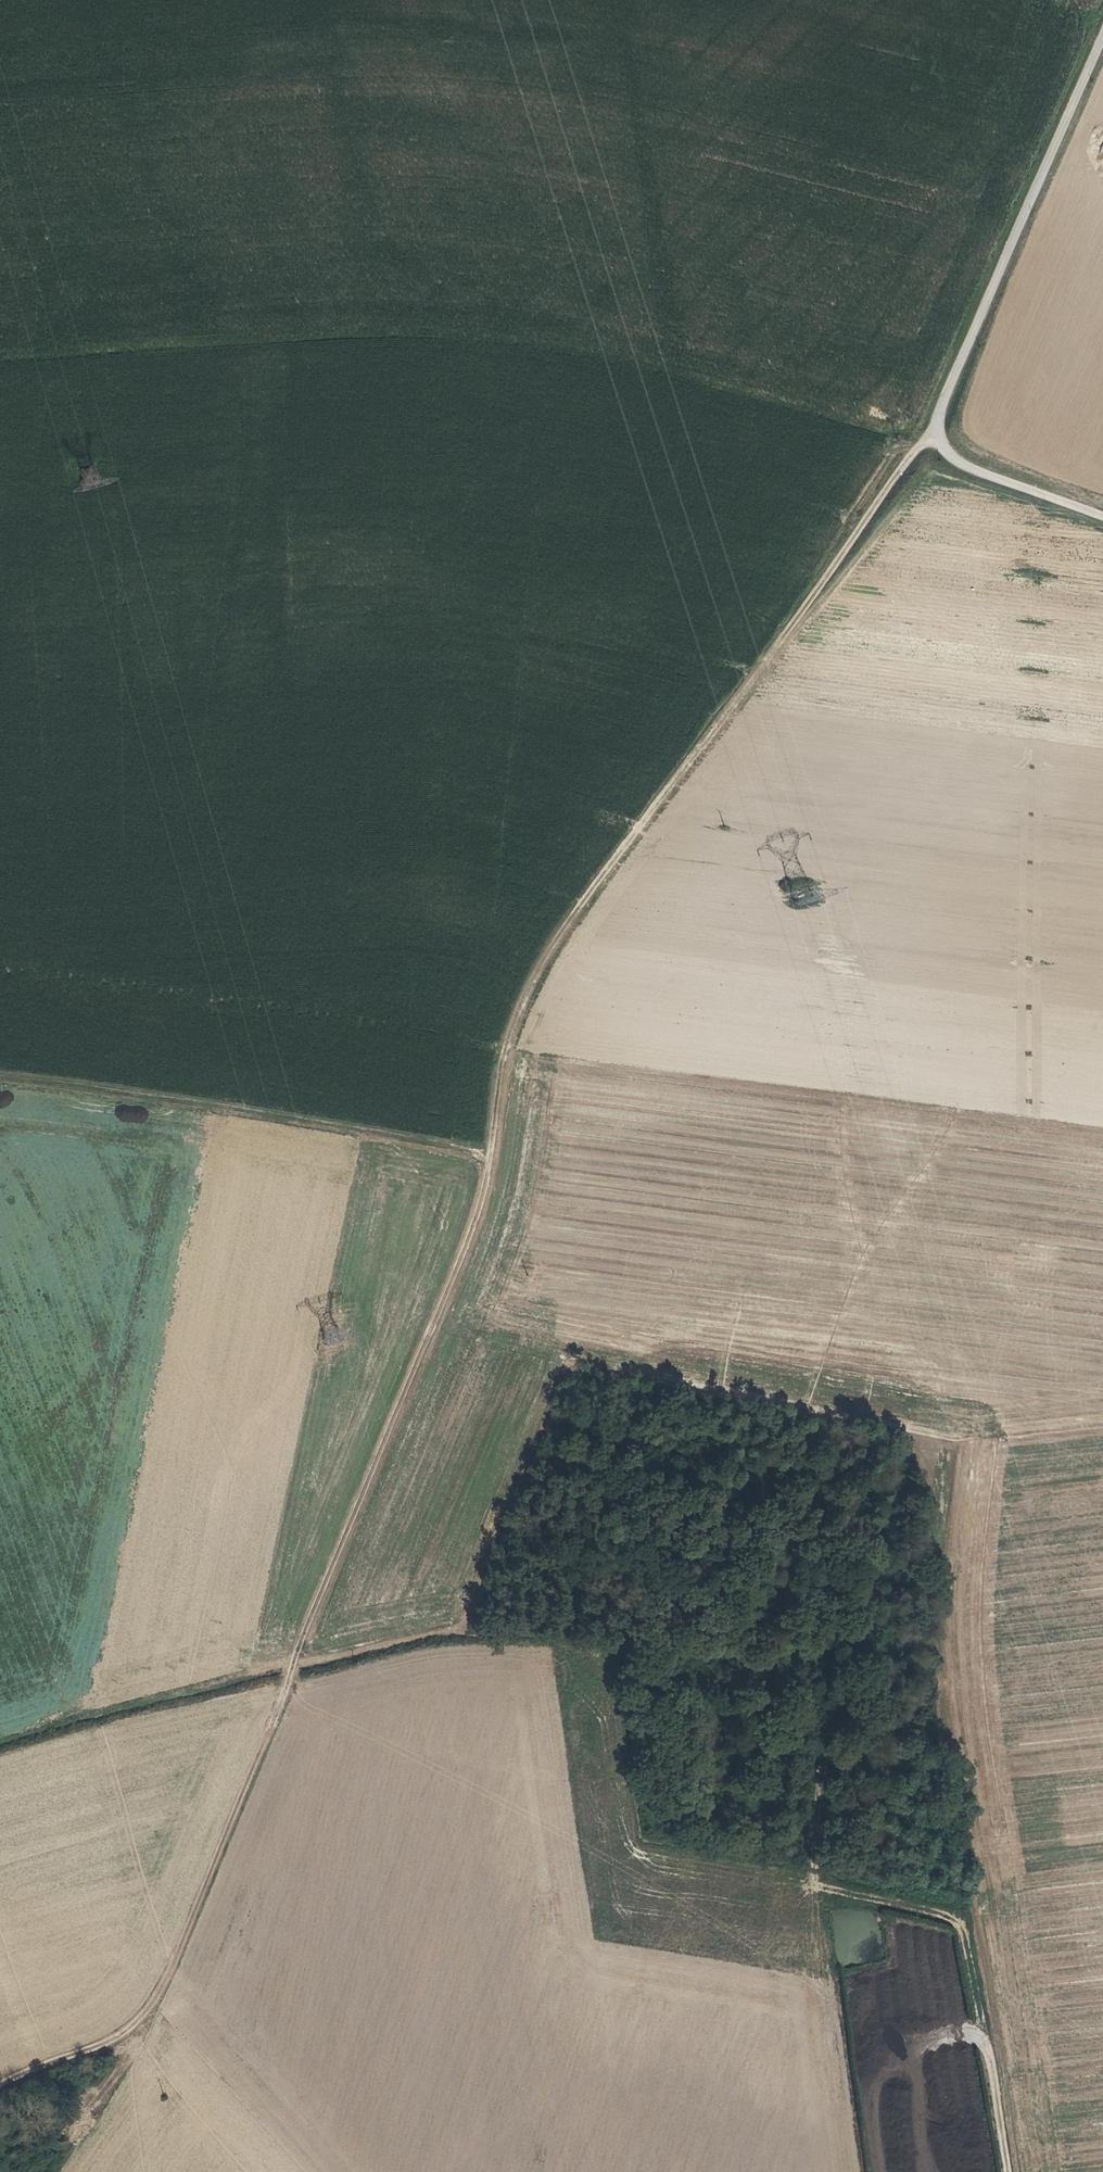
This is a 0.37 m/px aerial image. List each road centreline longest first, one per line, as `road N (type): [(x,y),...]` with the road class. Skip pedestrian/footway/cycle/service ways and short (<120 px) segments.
road 1 (track): [(0,2091),(107,2045),(162,2001),(479,1214),(504,1054),(536,986),(570,923),(940,431)]
road 2 (unclassified): [(1102,518),(955,464),(940,431),(1102,42)]
road 3 (track): [(1008,2171),(987,2039)]

